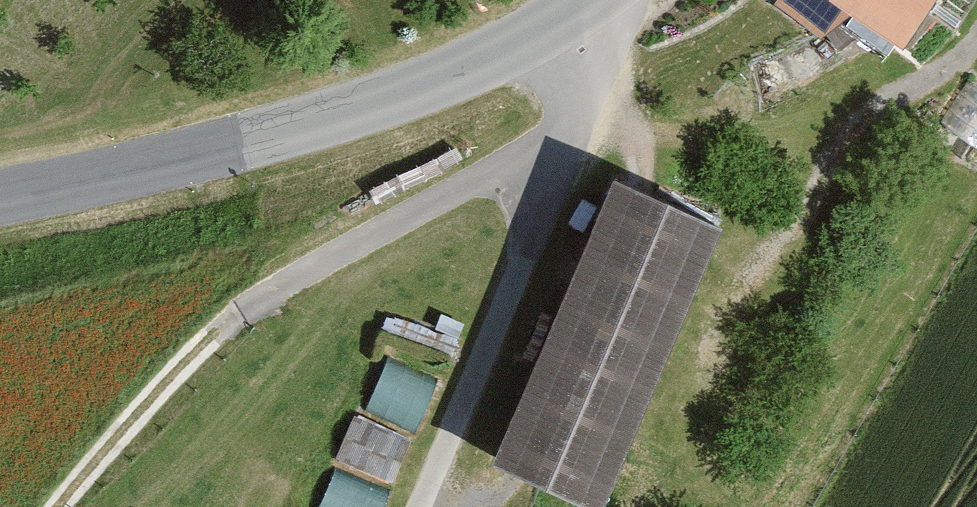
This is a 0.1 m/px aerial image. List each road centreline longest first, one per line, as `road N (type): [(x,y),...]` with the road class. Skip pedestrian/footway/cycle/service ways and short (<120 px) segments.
road 1 (tertiary): [(597,0),(528,47),(299,140),(0,201)]
road 2 (track): [(664,0),(527,251),(418,506)]

